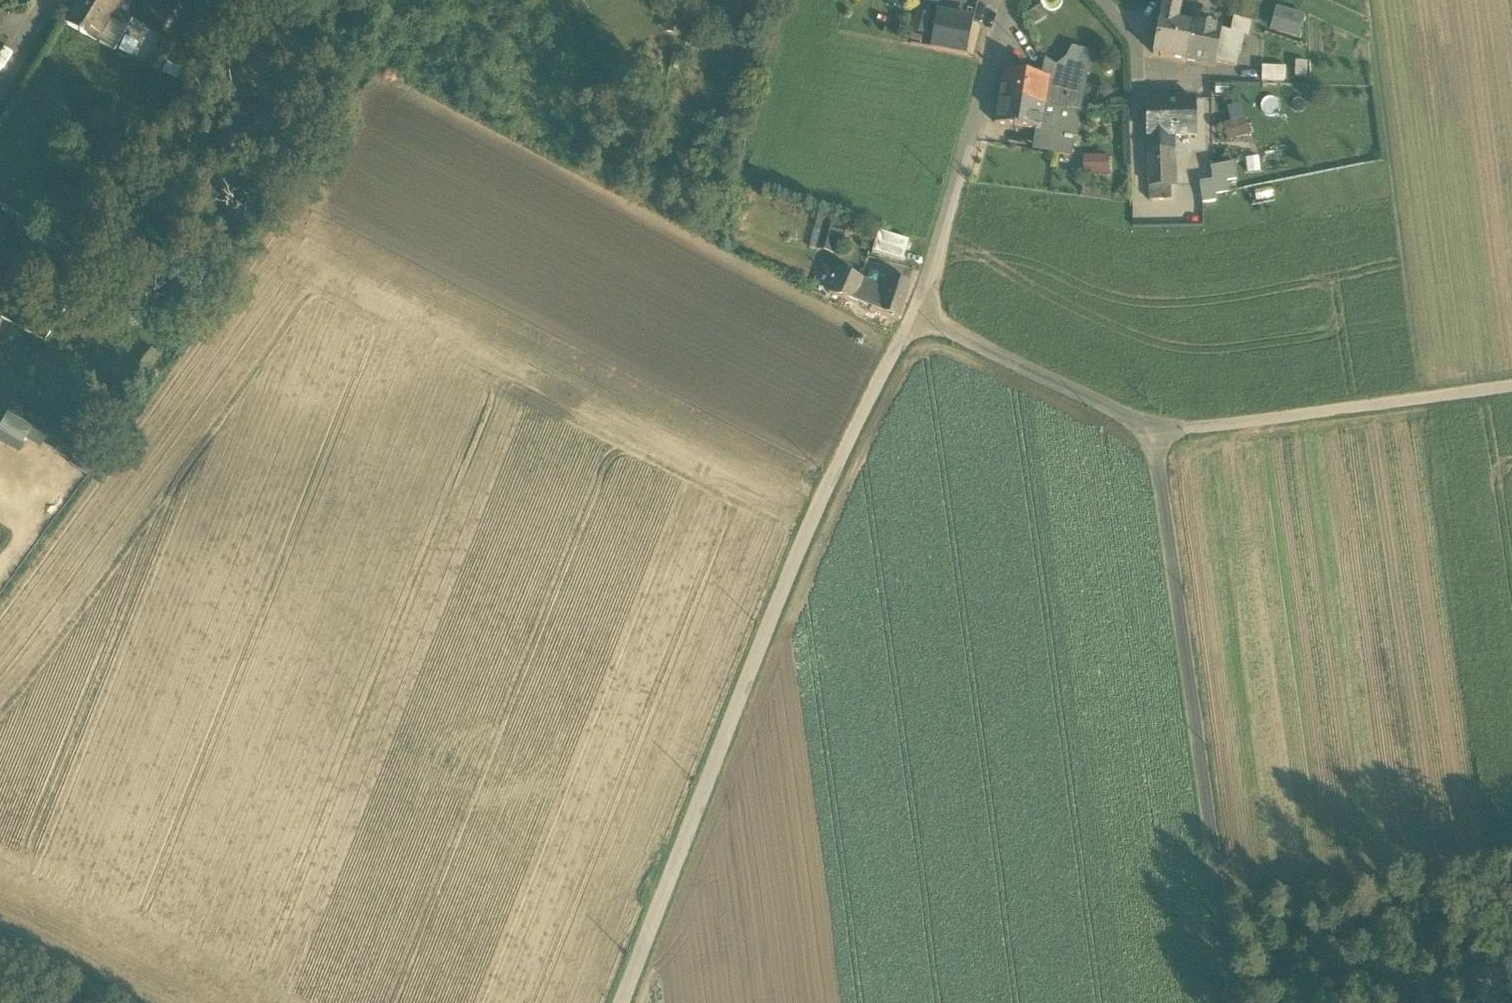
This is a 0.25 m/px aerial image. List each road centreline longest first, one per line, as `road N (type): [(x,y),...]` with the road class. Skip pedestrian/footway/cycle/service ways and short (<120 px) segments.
road 1 (unclassified): [(1230,1002),(1149,432),(917,313)]
road 2 (unclassified): [(623,1002),(786,583),(846,443),(917,313)]
road 3 (track): [(1511,384),(1149,432)]
road 4 (unclassified): [(917,313),(1008,0)]

